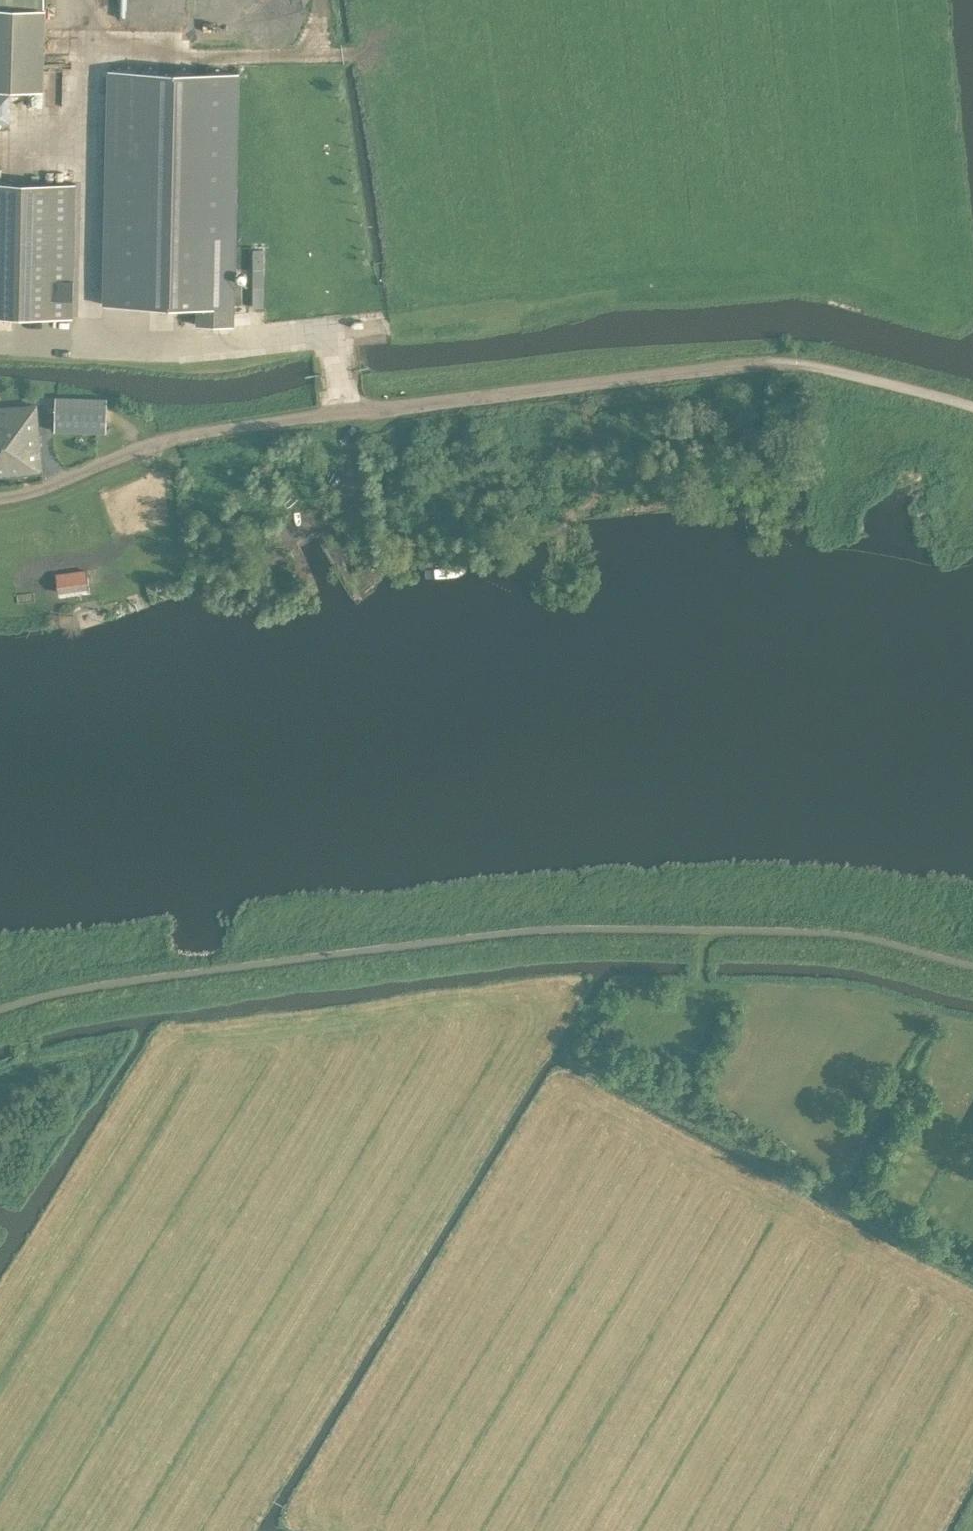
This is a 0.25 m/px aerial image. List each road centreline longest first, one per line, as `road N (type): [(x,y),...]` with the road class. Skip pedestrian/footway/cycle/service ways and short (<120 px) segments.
road 1 (track): [(837,371),(767,361),(339,410),(177,439),(36,491),(0,496)]
road 2 (track): [(320,0),(317,53),(92,60),(91,349)]
road 3 (track): [(0,344),(91,349),(284,336),(330,341)]
road 4 (track): [(330,341),(636,291)]
road 5 (unclassified): [(972,408),(837,371)]

